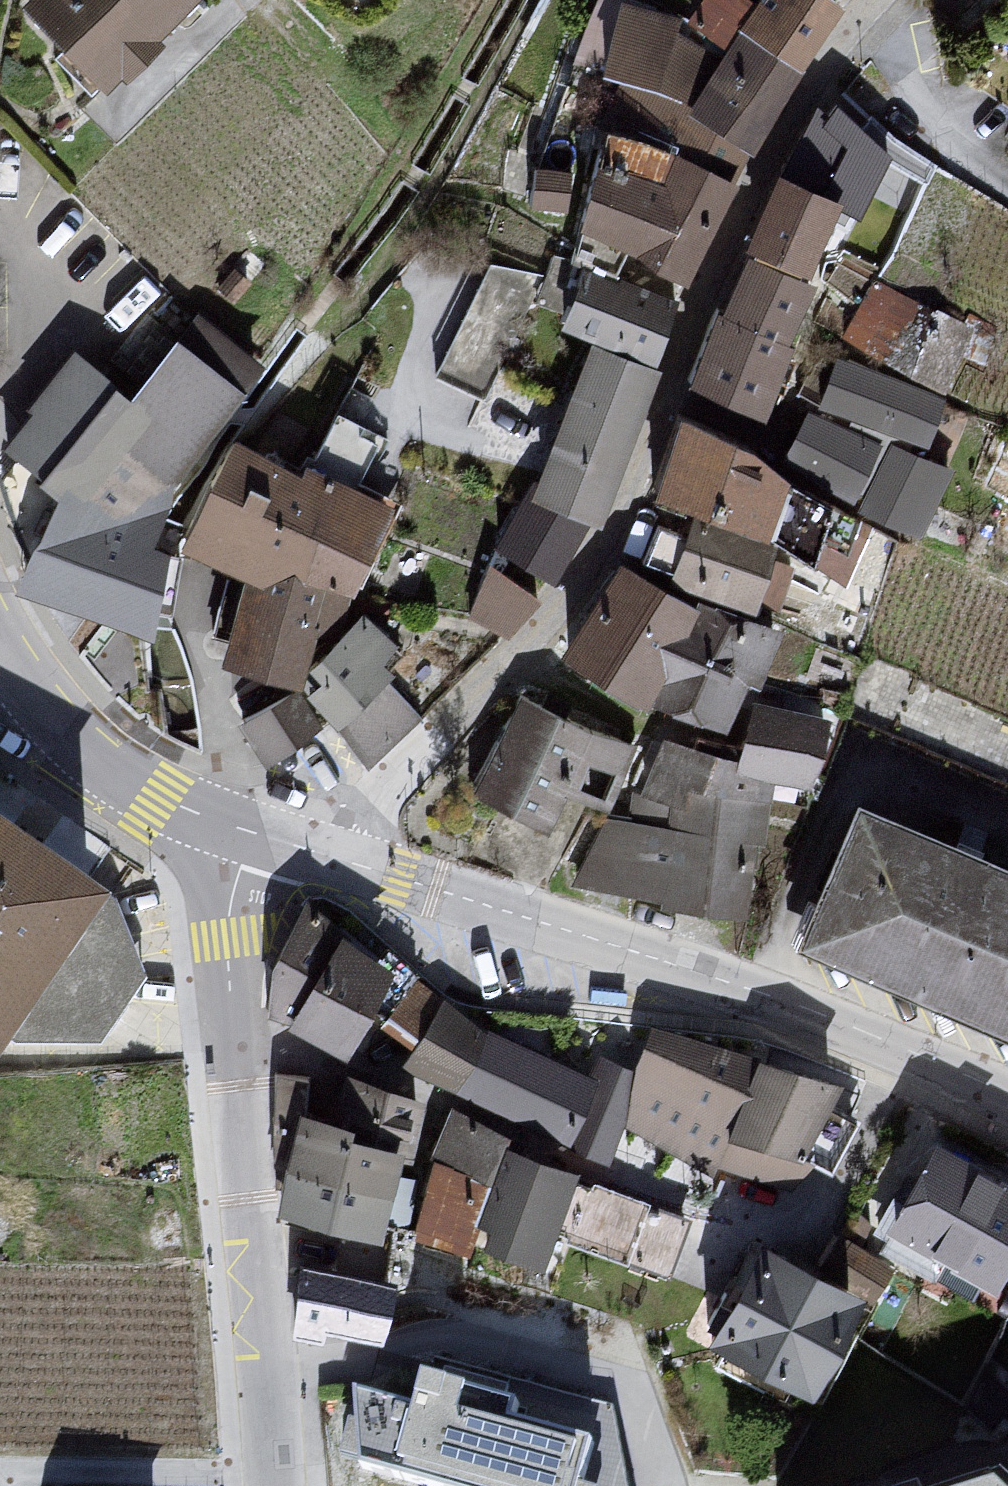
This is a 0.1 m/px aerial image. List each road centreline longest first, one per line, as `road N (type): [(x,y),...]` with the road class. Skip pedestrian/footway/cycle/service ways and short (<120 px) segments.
road 1 (residential): [(334,859),(354,827),(610,555),(664,363),(804,88),(893,0)]
road 2 (residential): [(1007,1094),(803,1008),(334,859)]
road 3 (residential): [(253,831),(229,937),(272,1485)]
road 4 (residential): [(253,831),(115,775),(67,735),(0,652)]

